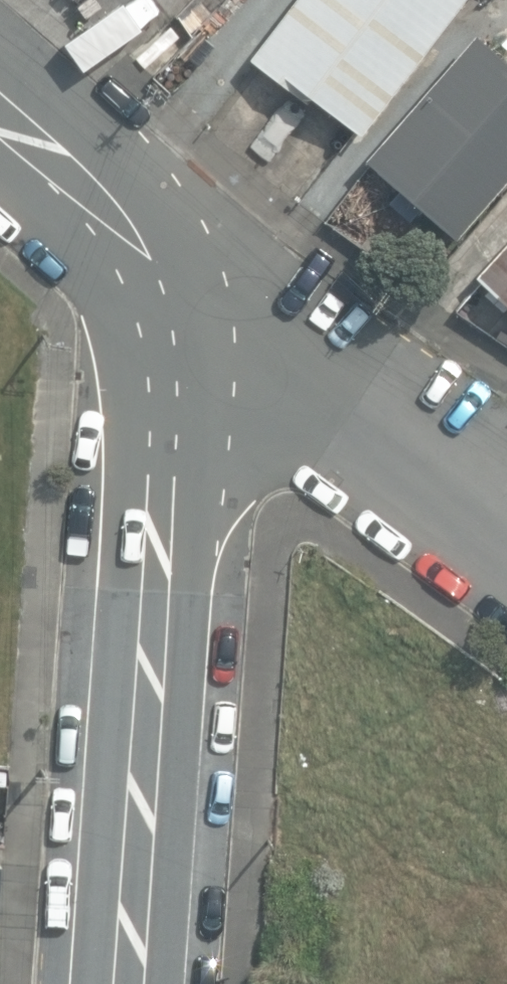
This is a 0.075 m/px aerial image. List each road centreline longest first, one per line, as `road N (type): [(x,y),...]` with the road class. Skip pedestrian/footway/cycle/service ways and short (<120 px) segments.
road 1 (residential): [(169,335),(172,400),(130,983)]
road 2 (residential): [(169,335),(270,376),(506,564)]
road 3 (residential): [(0,109),(93,188),(131,234),(157,285),(169,335)]

